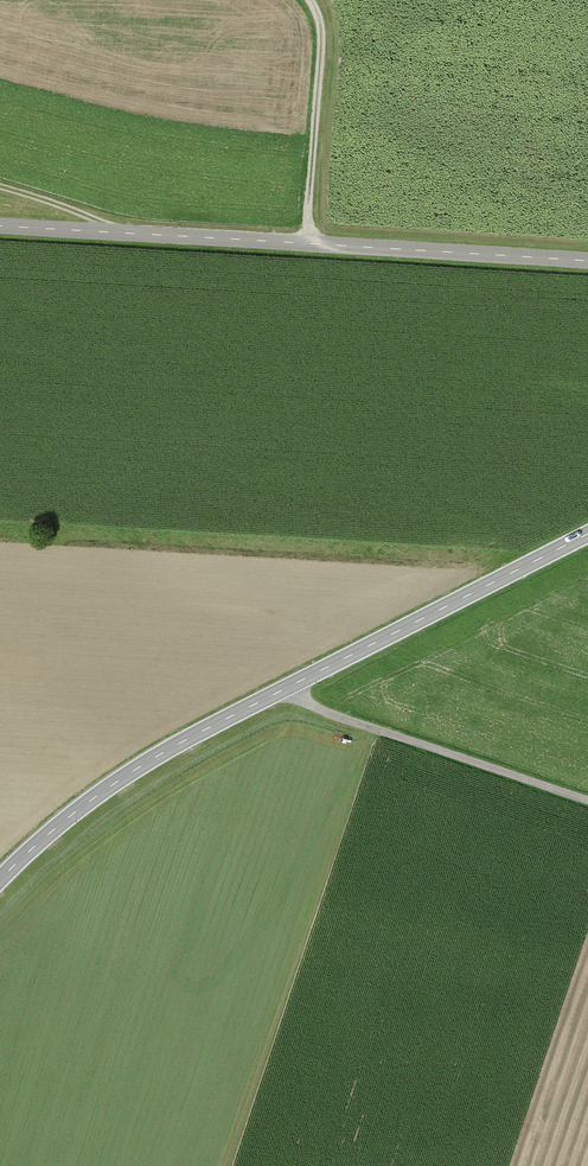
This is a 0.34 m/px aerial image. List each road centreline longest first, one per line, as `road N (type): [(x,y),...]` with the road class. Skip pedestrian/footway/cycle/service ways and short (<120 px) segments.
road 1 (tertiary): [(0,880),(107,787),(187,738),(587,533)]
road 2 (tertiary): [(587,261),(0,227)]
road 3 (track): [(293,685),(316,708),(587,802)]
road 4 (track): [(310,245),(321,63),(310,0)]
road 5 (track): [(0,188),(127,235)]

